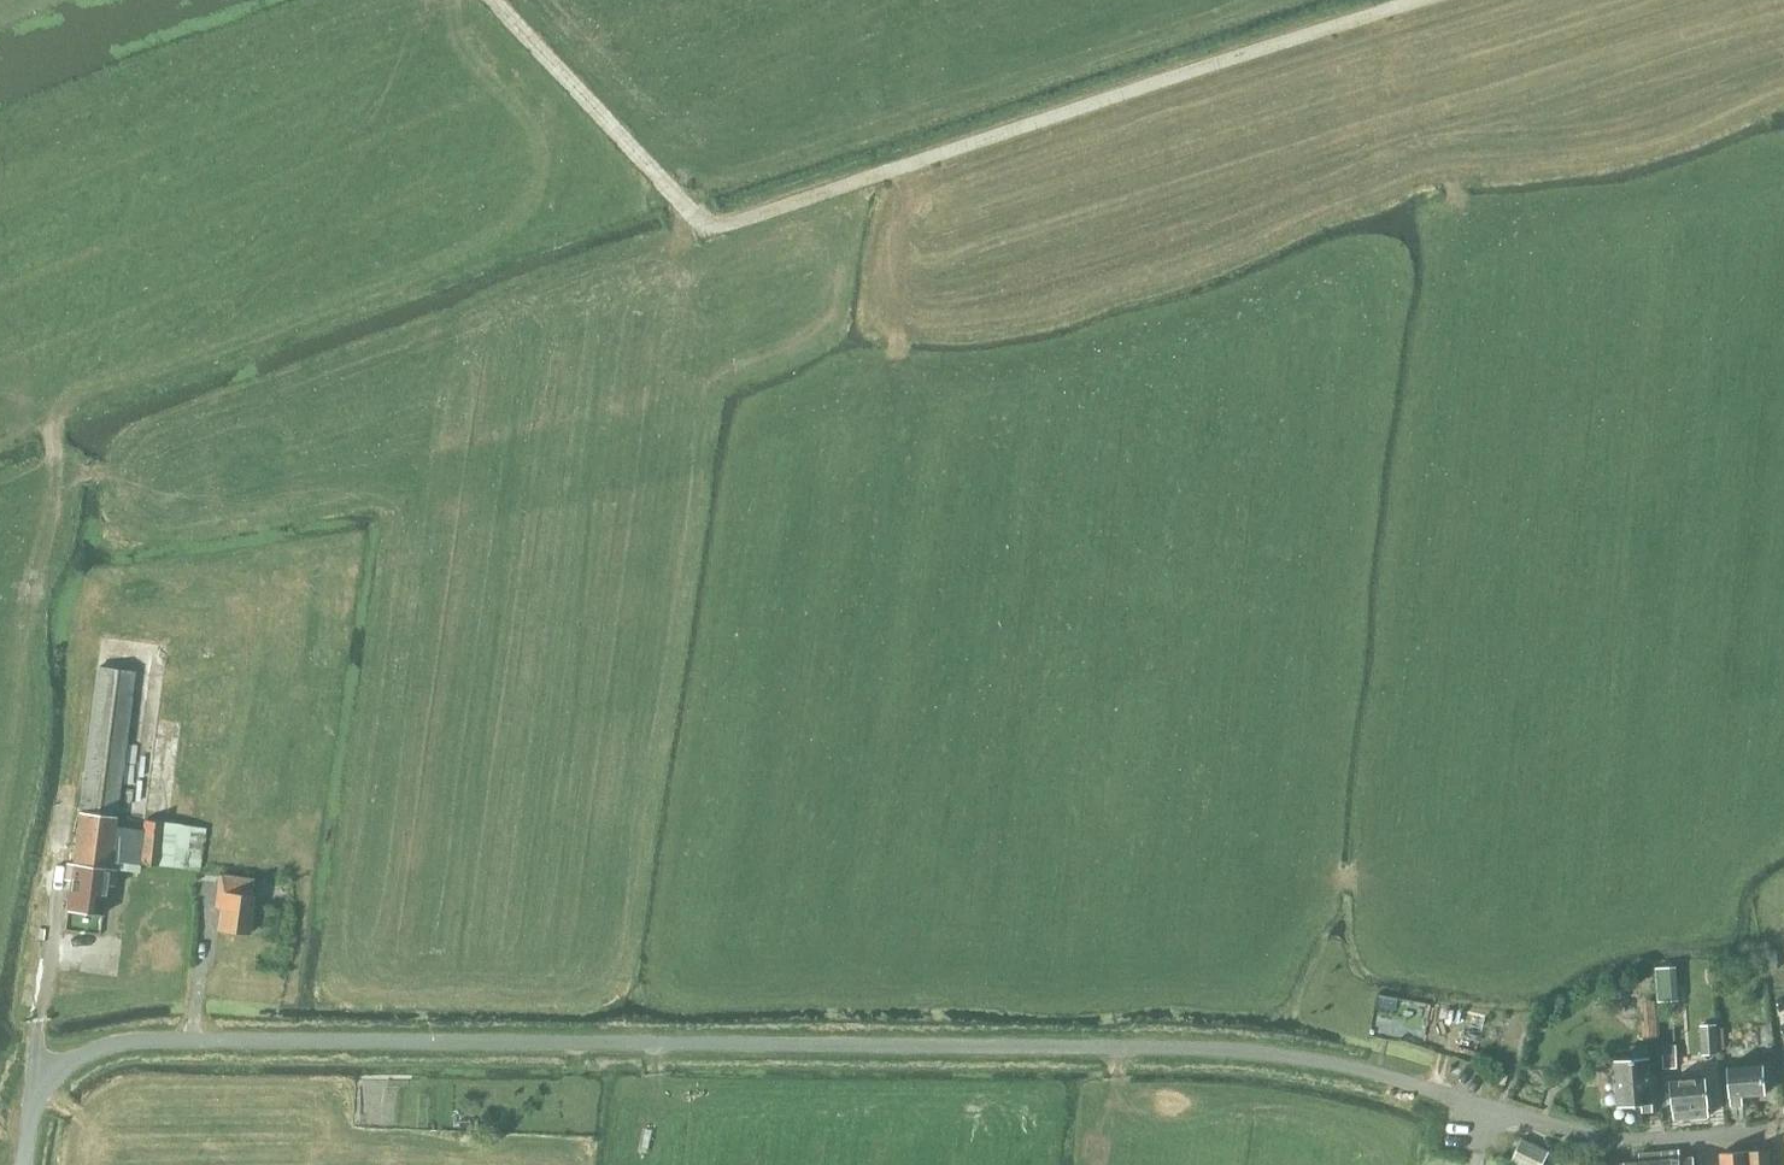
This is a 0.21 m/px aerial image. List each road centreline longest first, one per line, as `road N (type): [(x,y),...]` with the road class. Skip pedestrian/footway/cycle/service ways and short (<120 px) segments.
road 1 (unclassified): [(1764,1134),(1662,1150),(1296,1060),(1032,1050),(136,1046),(41,1083)]

